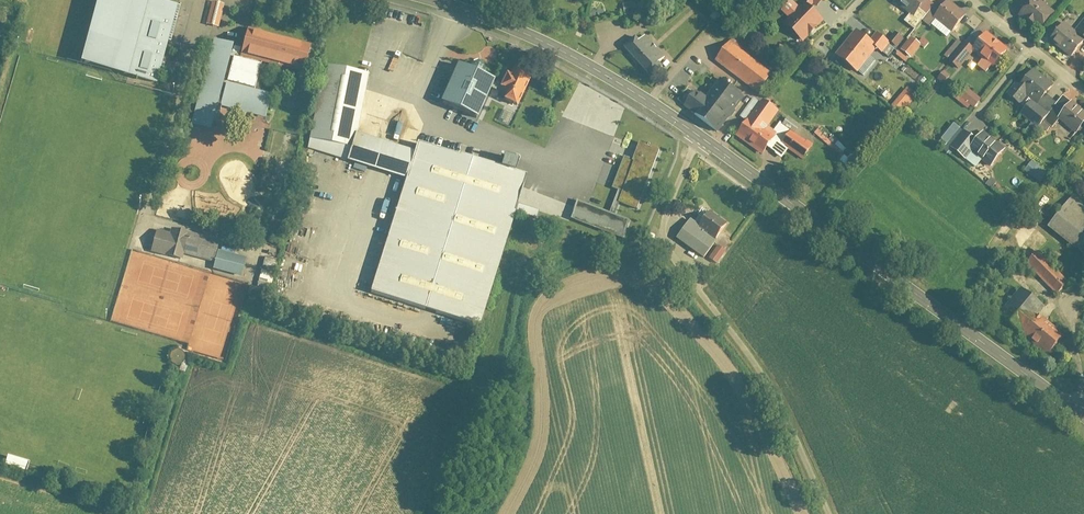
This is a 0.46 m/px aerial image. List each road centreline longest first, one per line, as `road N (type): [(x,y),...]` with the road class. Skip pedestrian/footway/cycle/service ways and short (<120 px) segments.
road 1 (secondary): [(1083,418),(698,136)]
road 2 (residential): [(829,513),(792,425),(670,267),(656,224),(698,136)]
road 3 (secondary): [(698,136),(579,61),(423,0)]
road 4 (residential): [(1083,89),(970,0)]

